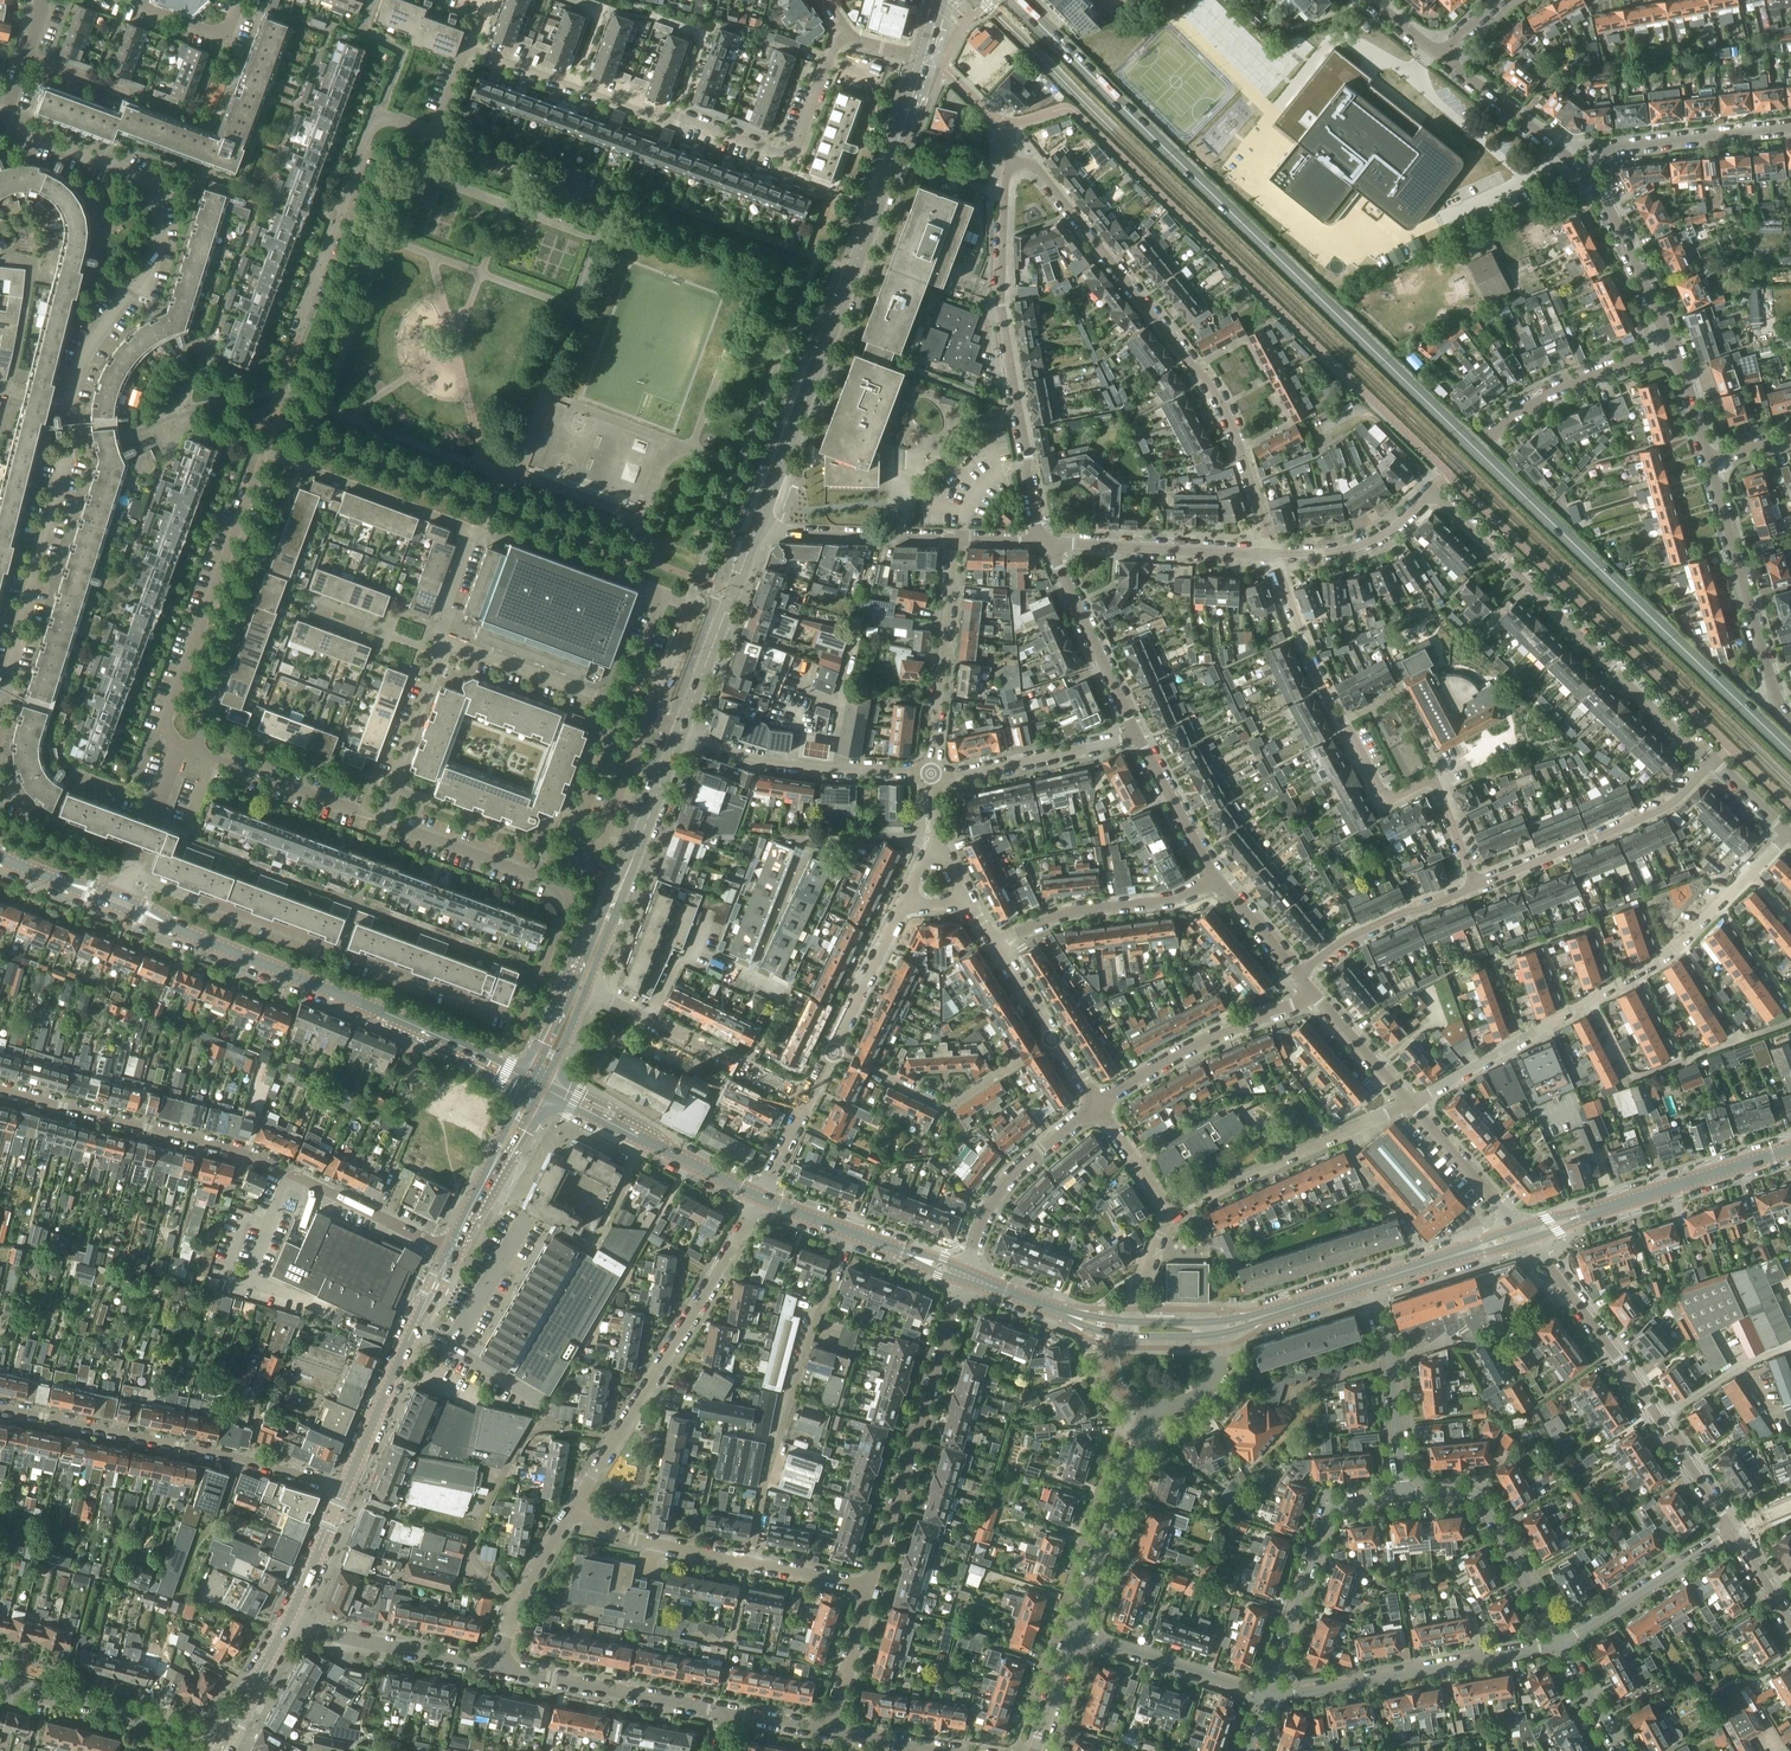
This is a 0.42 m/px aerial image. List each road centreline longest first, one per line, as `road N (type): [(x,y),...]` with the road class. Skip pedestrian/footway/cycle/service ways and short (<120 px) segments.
road 1 (secondary): [(1015,0),(1790,762)]
road 2 (residential): [(382,821),(567,893),(523,1016),(136,878)]
road 3 (residential): [(1272,554),(1372,543),(1433,491),(1715,760)]
road 4 (tertiary): [(758,528),(926,60)]
road 5 (residential): [(1011,165),(1039,170),(1223,405),(1272,554)]
road 6 (residential): [(850,34),(827,62),(791,157),(466,43)]
road 7 (tertiary): [(537,1083),(125,903)]
road 8 (residential): [(1478,887),(1433,781),(1387,801),(1316,675),(1272,554)]
road 9 (residential): [(1039,540),(1002,314),(1011,165)]
road 10 (residential): [(576,1505),(761,1198)]
road 11 (residential): [(0,1407),(260,1463),(344,1491)]
road 12 (residential): [(871,1589),(962,1274)]
road 13 (residential): [(871,1589),(625,1538),(576,1505)]
road 14 (residential): [(291,1173),(240,1149),(0,1087)]
road 15 (residential): [(1562,1642),(1268,1696)]
road 16 (residential): [(183,748),(163,736),(170,708),(252,476)]
road 17 (residential): [(297,337),(379,114),(434,134)]
road 18 (residential): [(0,124),(130,173),(143,187),(157,213),(156,252),(146,285),(129,290)]
road 19 (tertiary): [(1527,1235),(1790,1149)]
road 20 (tertiary): [(579,987),(681,731)]
road 21 (residential): [(1268,1696),(1326,1504),(1399,1491)]
road 22 (tertiary): [(1790,721),(1776,697),(1708,460)]
road 23 (residential): [(1478,887),(1660,809),(1715,760)]
road 24 (residential): [(1409,1103),(1167,1213)]
road 25 (tertiary): [(344,1491),(453,1252)]
road 26 (residential): [(0,698),(69,450)]
road 27 (residential): [(1592,998),(1635,1078),(1790,1020)]
road 28 (residential): [(681,731),(774,761),(931,773)]
road 29 (residential): [(809,1097),(579,987)]
road 30 (residential): [(1055,1038),(953,1102),(938,1103),(831,1051)]
road 31 (residential): [(681,731),(444,641)]
road 32 (tertiary): [(761,1198),(537,1083)]
road 33 (residential): [(1562,1642),(1480,1502),(1457,1488),(1399,1491)]
road 34 (residential): [(1099,1105),(1233,1026),(1314,994)]
road 35 (residential): [(931,773),(956,537)]
road 36 (residential): [(996,944),(1063,913),(1175,900),(1219,880)]
road 37 (residential): [(224,1745),(202,1732),(0,1680)]
road 38 (residential): [(1073,1632),(1151,1412)]
road 39 (residential): [(726,1712),(497,1668)]
road 40 (residential): [(1658,1419),(1527,1235)]
road 41 (residential): [(1099,1105),(1003,1181),(962,1274)]
road 42 (residential): [(1050,543),(1272,554)]
road 43 (residential): [(1790,127),(1609,148),(1581,169)]
road 44 (tertiary): [(681,731),(758,528)]
road 45 (tertiary): [(962,1274),(761,1198)]
road 46 (residential): [(497,1668),(318,1632),(290,1618)]
road 47 (residential): [(1399,1491),(1387,1343),(1366,1283)]
road 48 (residential): [(1592,998),(1409,1103)]
road 49 (residential): [(1136,735),(1050,543)]
road 50 (residential): [(931,773),(954,777),(1136,735)]
road 51 (residential): [(1268,1696),(1073,1632)]
road 52 (residential): [(1733,1530),(1562,1642)]
road 53 (residential): [(1491,434),(1552,391),(1673,347)]
road 54 (residential): [(1750,874),(1675,945),(1592,998)]
road 55 (tertiary): [(1673,347),(1638,265),(1581,169)]
road 56 (residential): [(1300,974),(1354,937),(1478,887)]
road 57 (residential): [(129,290),(80,363),(67,403),(0,389)]
road 58 (residential): [(956,537),(758,528)]
road 59 (residential): [(434,134),(610,207)]
road 60 (residential): [(382,821),(444,641)]
road 61 (tertiary): [(453,1252),(537,1083)]
road 62 (residential): [(497,1668),(515,1609),(576,1505)]
road 63 (residential): [(213,758),(382,821)]
road 64 (residential): [(453,1252),(291,1173)]
road 65 (tertiary): [(1581,169),(1443,57)]
road 66 (residential): [(1527,1235),(1409,1103)]
road 67 (residential): [(195,752),(251,585)]
road 68 (tertiary): [(1366,1283),(1527,1235)]
road 69 (residential): [(1219,880),(1136,735)]
road 70 (residential): [(831,1051),(904,906)]
road 71 (tertiary): [(1110,1327),(962,1274)]
road 72 (tertiary): [(1224,1327),(1366,1283)]
road 73 (residential): [(832,1731),(871,1589)]
road 74 (residential): [(242,0),(229,37),(128,0)]
road 75 (residential): [(1409,1103),(1314,994)]
road 76 (residential): [(1011,165),(1006,122),(926,60)]
road 77 (tertiary): [(224,1745),(290,1618)]
road 78 (residential): [(444,641),(311,602)]
road 79 (residential): [(136,878),(183,748)]
road 80 (tertiary): [(290,1618),(344,1491)]
road 81 (tertiary): [(125,903),(0,852)]
road 82 (residential): [(1733,1530),(1658,1419)]
road 83 (residential): [(1167,1213),(1099,1105)]
road 84 (residential): [(1300,974),(1219,880)]
road 85 (residential): [(1151,1412),(1207,1387),(1224,1327)]
road 86 (residential): [(1036,1750),(1073,1632)]
road 87 (residential): [(1621,1750),(1562,1642)]
road 88 (residential): [(1133,1329),(1133,1298),(1167,1213)]

